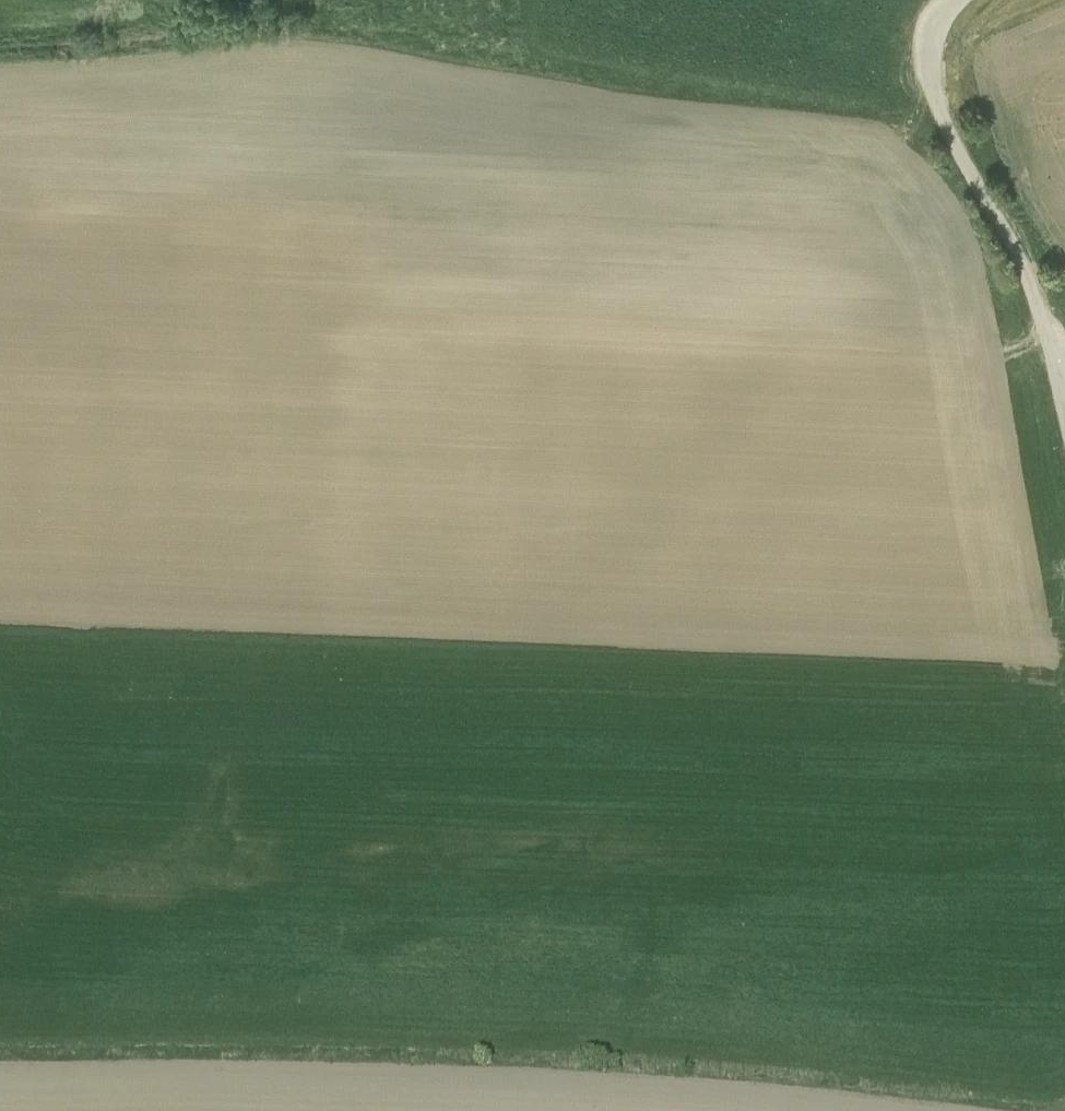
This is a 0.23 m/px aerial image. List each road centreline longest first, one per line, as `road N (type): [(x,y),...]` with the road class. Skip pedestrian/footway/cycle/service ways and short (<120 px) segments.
road 1 (unclassified): [(1064,421),(1048,348),(939,127),(922,56),(930,25),(963,0)]

